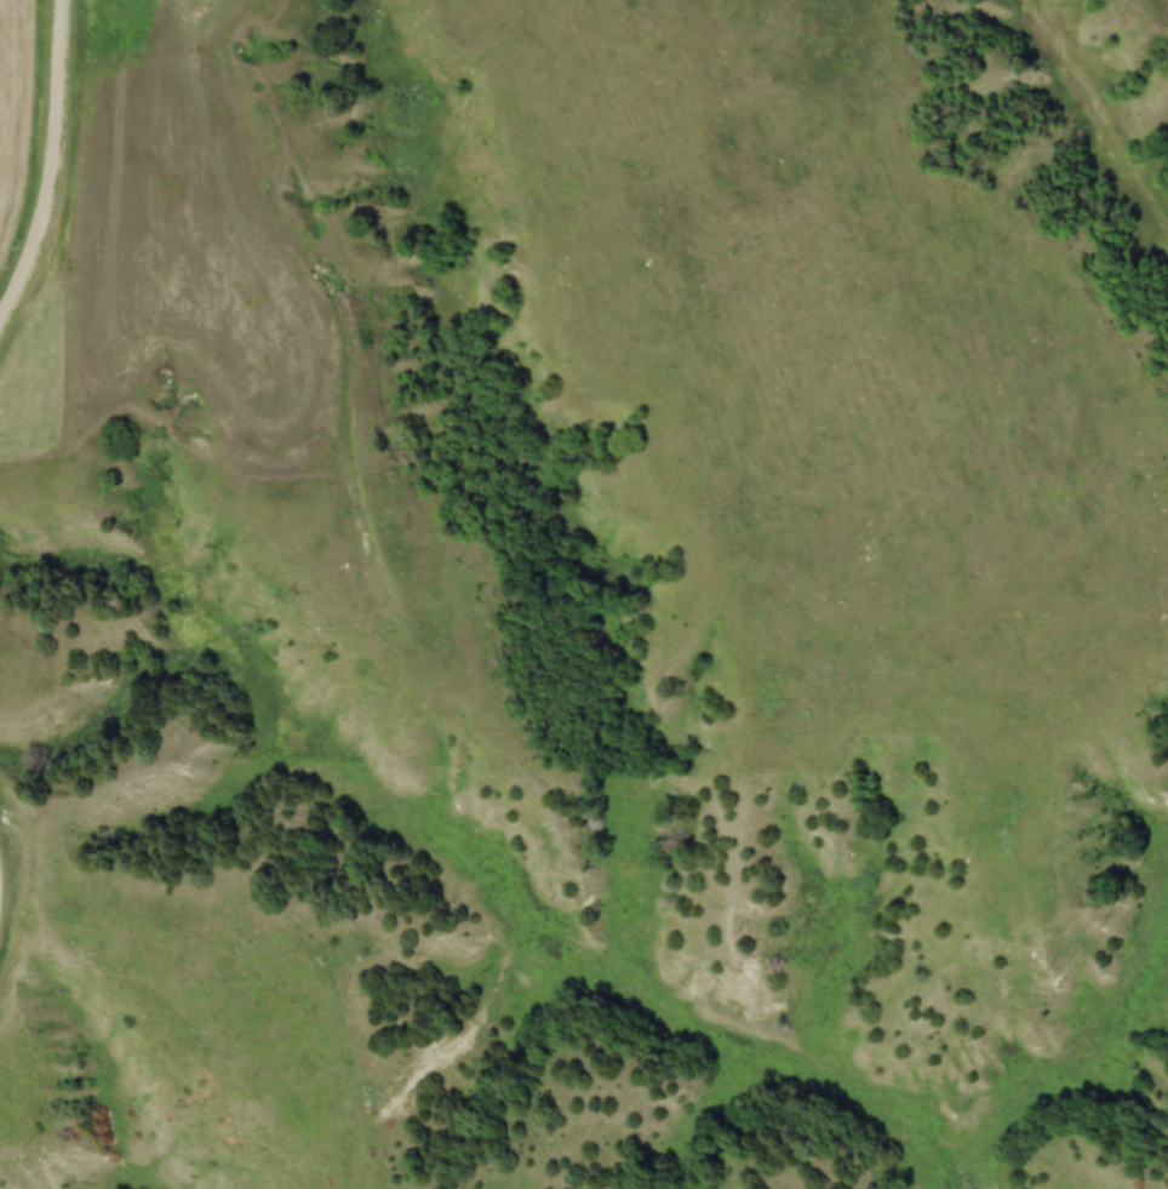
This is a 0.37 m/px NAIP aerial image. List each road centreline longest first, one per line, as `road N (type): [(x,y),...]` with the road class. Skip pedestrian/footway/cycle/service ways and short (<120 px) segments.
road 1 (residential): [(0,322),(47,216),(64,0)]

